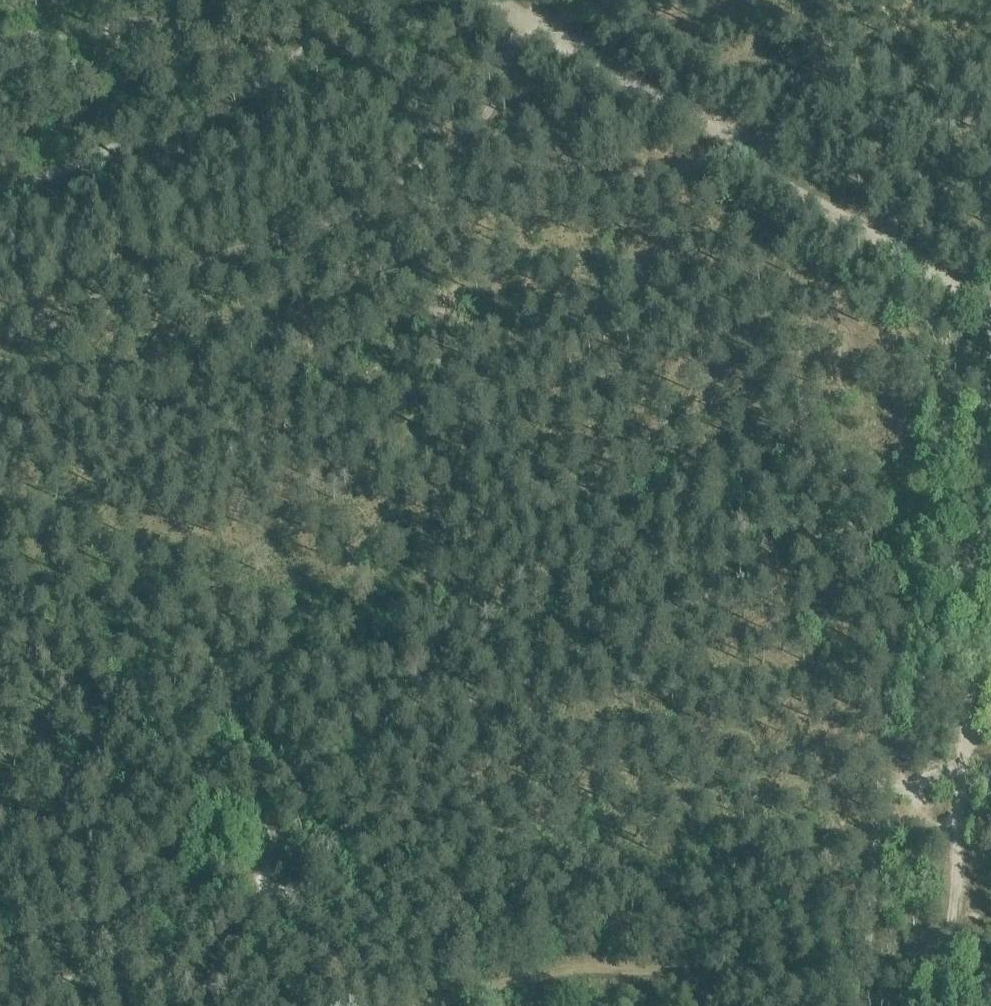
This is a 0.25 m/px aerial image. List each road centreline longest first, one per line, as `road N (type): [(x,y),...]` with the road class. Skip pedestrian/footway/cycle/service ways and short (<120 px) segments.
road 1 (track): [(990,323),(751,152),(490,0)]
road 2 (track): [(0,163),(253,68),(295,0)]
road 3 (track): [(965,736),(990,404)]
road 4 (track): [(266,1005),(221,979),(0,952)]
road 5 (track): [(965,736),(943,1005)]

